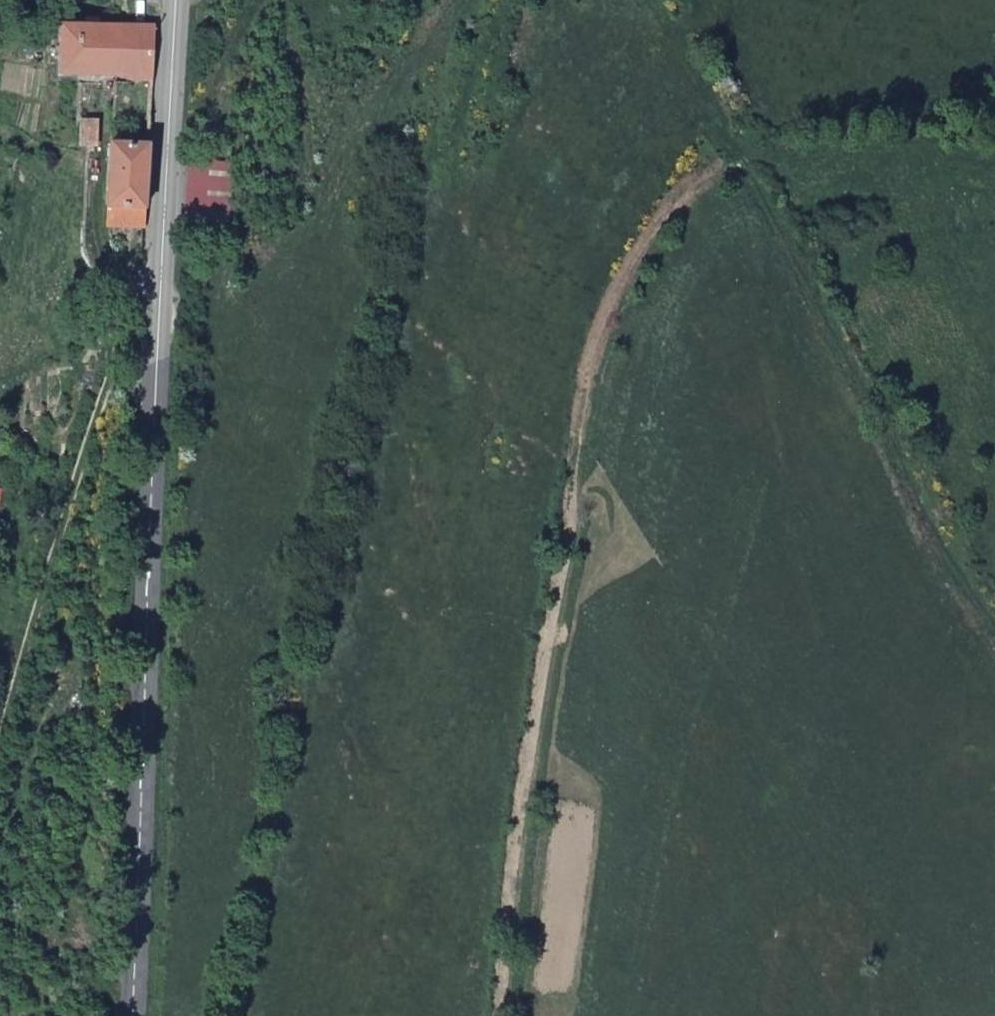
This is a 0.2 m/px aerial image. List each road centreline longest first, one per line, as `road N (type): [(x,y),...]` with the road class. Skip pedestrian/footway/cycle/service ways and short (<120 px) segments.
road 1 (track): [(500,1015),(591,386),(604,323),(635,256),(687,198),(738,159),(783,145),(883,135),(994,143)]
road 2 (secondary): [(177,0),(131,1015)]
road 3 (track): [(994,632),(647,0)]
road 4 (track): [(163,283),(132,295),(0,745)]
road 5 (track): [(259,0),(201,123),(169,140)]

